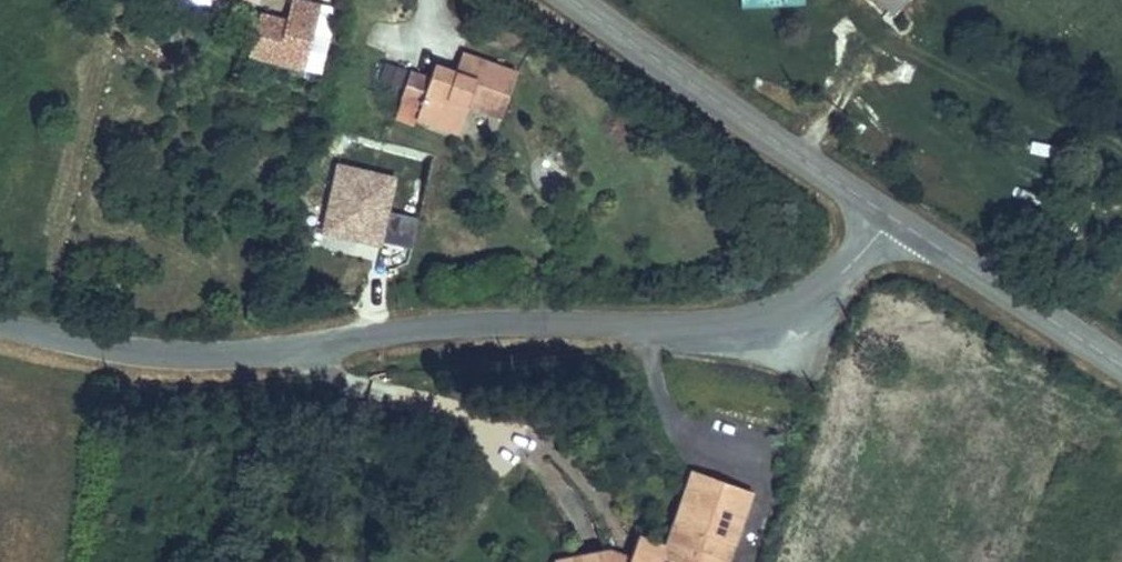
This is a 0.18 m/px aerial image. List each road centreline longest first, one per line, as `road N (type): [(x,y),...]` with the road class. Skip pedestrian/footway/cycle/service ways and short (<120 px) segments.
road 1 (unclassified): [(0,325),(158,351),(495,322),(670,324),(761,314),(838,274),(891,217)]
road 2 (secondary): [(573,0),(891,217)]
road 3 (secondary): [(891,217),(1121,365)]

